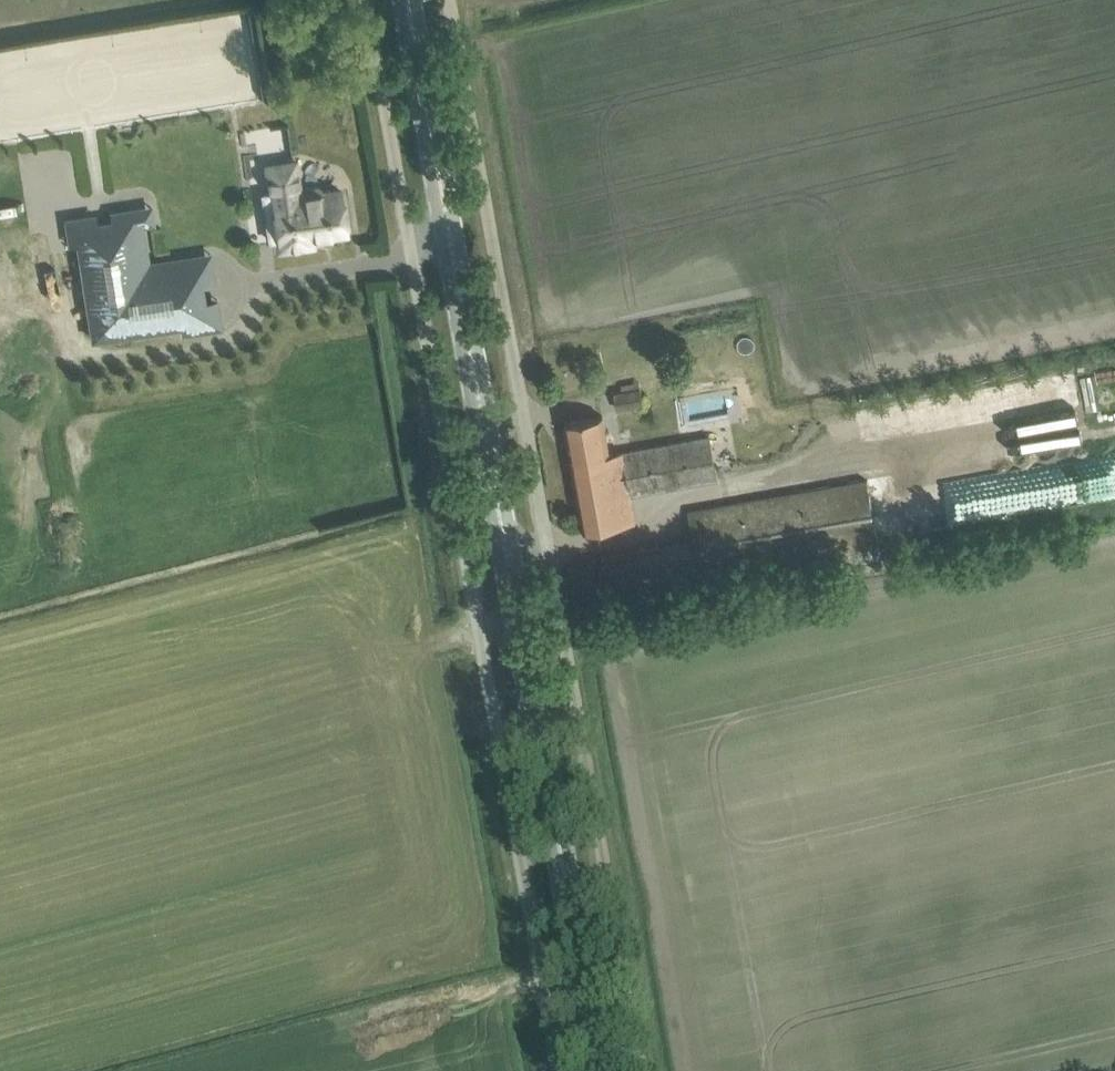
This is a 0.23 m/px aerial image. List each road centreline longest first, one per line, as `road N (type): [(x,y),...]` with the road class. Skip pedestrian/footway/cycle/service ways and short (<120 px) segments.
road 1 (primary): [(600,1070),(405,0)]
road 2 (unclassified): [(559,1070),(366,0)]
road 3 (unclassified): [(646,1070),(459,0)]

